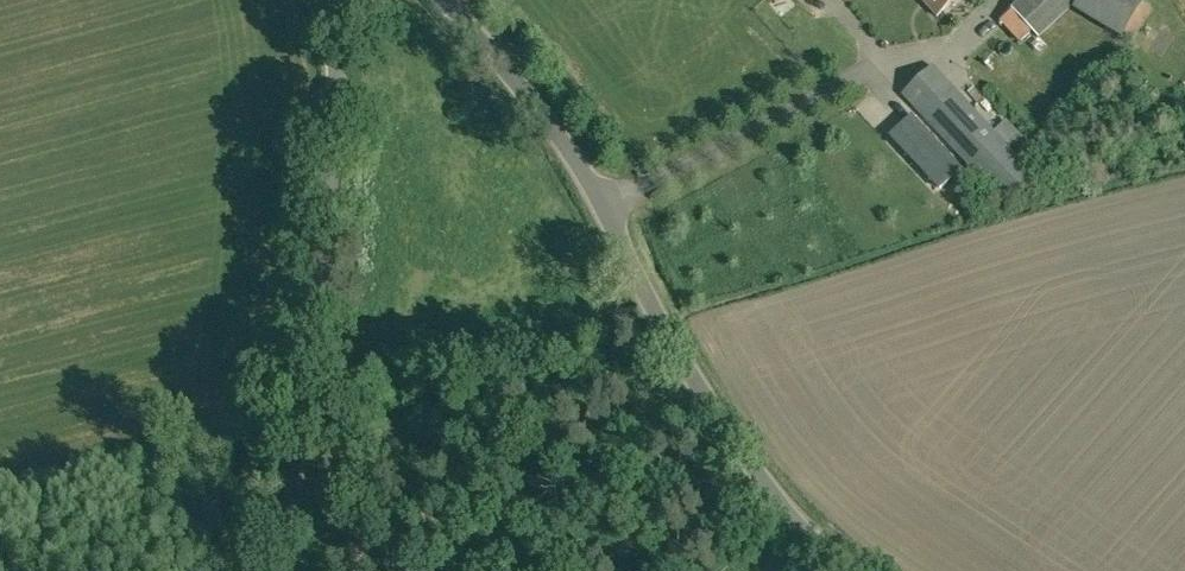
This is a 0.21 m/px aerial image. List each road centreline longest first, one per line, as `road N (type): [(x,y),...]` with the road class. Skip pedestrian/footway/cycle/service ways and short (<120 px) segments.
road 1 (unclassified): [(861,570),(781,507),(701,388),(561,139),(447,0)]
road 2 (unclassified): [(283,570),(338,110),(328,0)]

